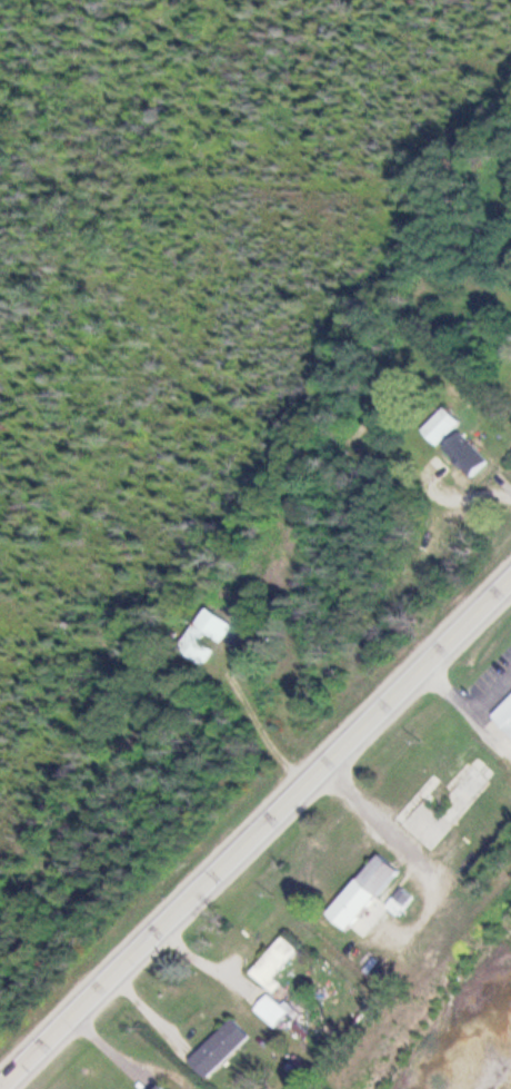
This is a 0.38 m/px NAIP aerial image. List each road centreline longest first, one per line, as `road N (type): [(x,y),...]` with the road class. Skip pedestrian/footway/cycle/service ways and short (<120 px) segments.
road 1 (primary): [(7,1088),(510,586)]

